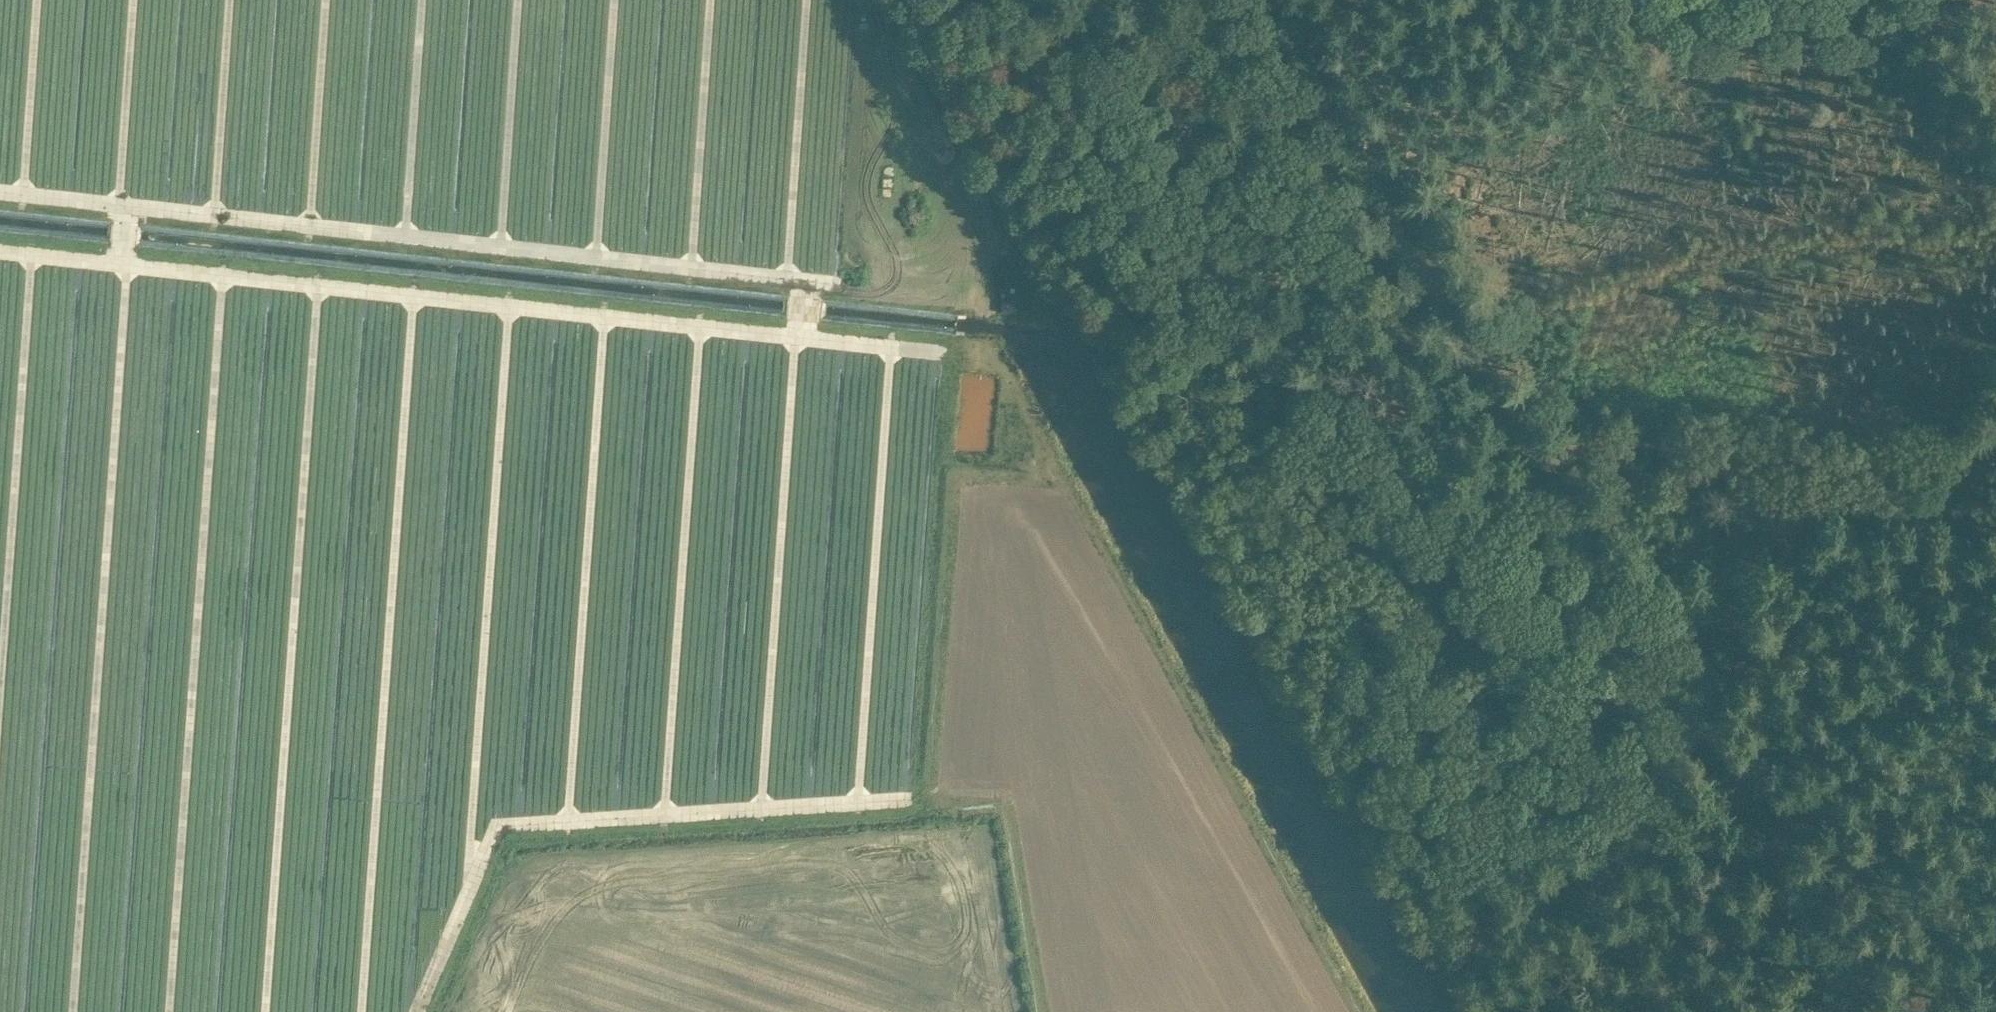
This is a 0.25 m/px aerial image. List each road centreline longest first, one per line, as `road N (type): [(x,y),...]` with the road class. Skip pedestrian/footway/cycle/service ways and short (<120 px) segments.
road 1 (track): [(1267,0),(1829,1011)]
road 2 (track): [(1517,451),(1995,478)]

